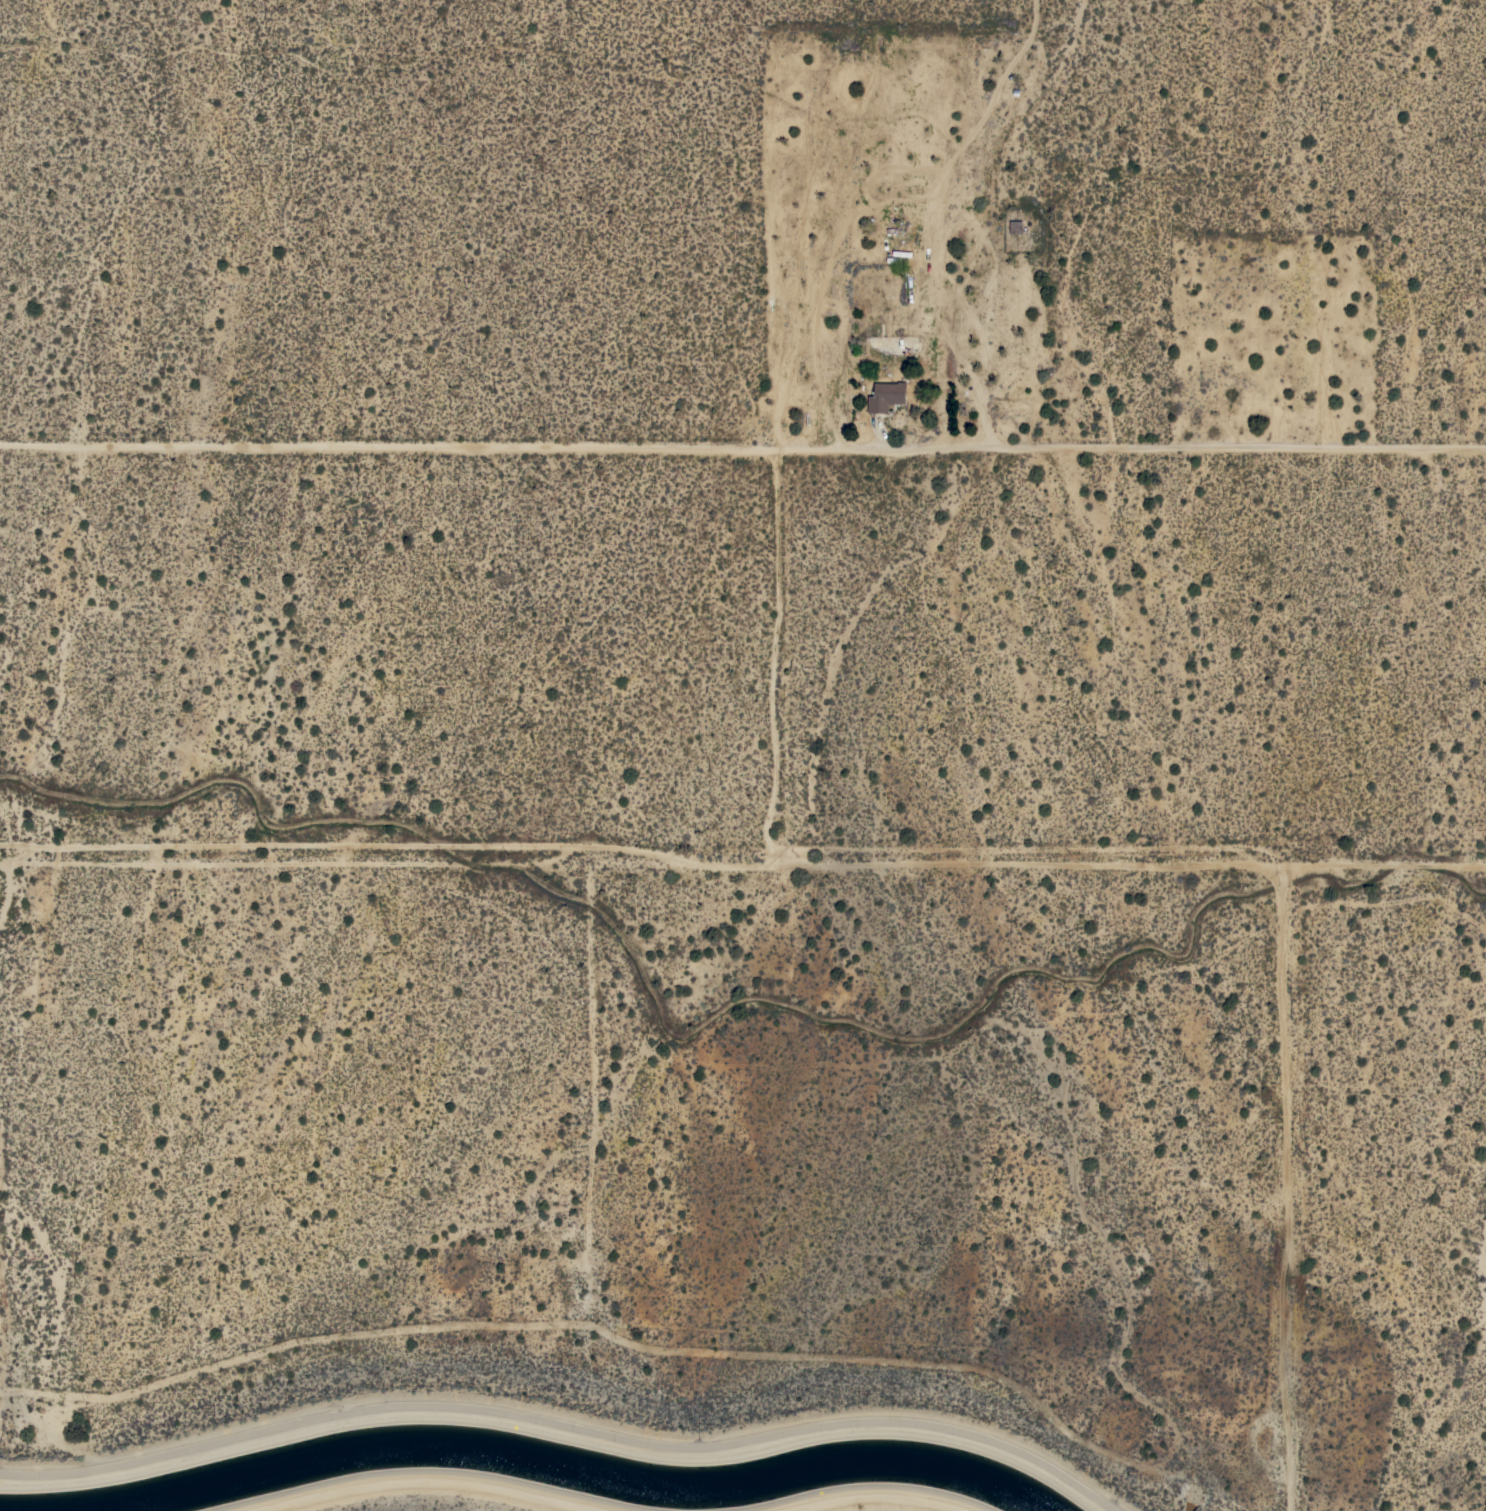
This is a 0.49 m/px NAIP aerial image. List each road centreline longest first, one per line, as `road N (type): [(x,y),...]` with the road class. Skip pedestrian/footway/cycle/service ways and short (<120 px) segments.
road 1 (residential): [(0,446),(1485,449)]
road 2 (residential): [(1287,866),(1292,1510)]
road 3 (track): [(1485,866),(1287,866)]

